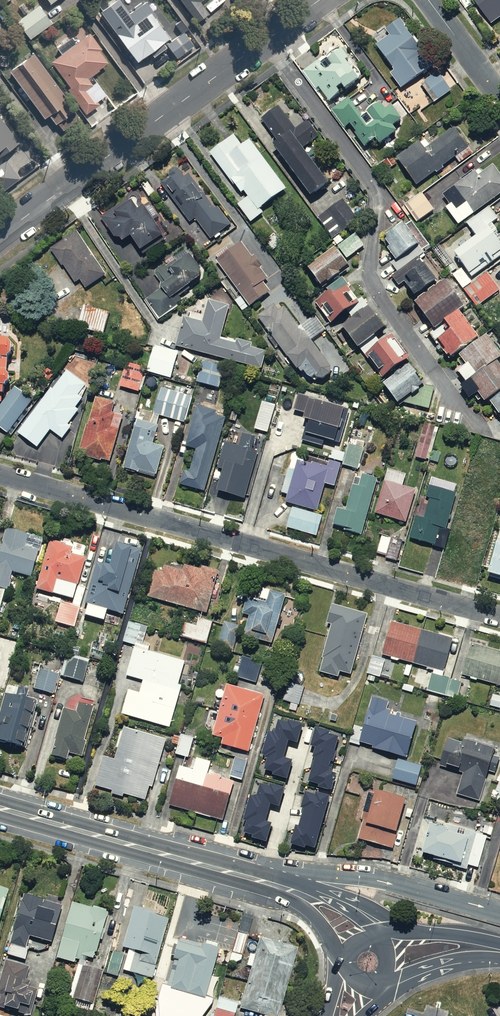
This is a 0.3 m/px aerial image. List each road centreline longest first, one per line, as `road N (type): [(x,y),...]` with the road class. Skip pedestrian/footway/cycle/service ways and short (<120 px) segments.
road 1 (residential): [(0,474),(499,619)]
road 2 (unclassified): [(319,0),(0,236)]
road 3 (secondary): [(253,878),(0,807)]
road 4 (residential): [(253,878),(338,874),(499,916)]
road 5 (secondary): [(358,946),(330,910),(253,878)]
road 6 (residential): [(499,97),(428,0)]

